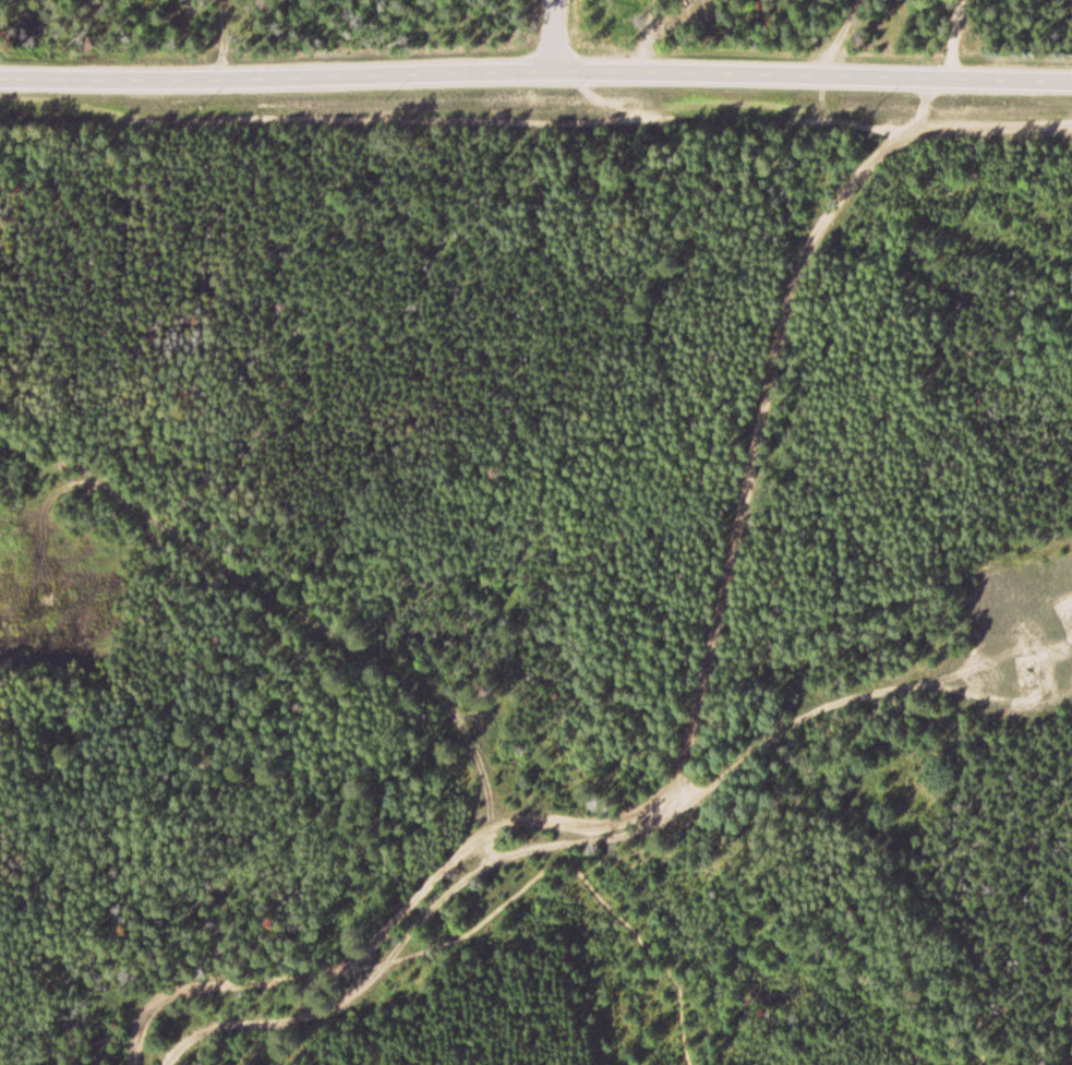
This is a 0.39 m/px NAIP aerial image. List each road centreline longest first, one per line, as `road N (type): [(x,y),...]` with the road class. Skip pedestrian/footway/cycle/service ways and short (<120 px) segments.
road 1 (residential): [(169,1064),(186,1040),(350,1002),(484,860),(639,827),(669,798),(804,242),(845,171),(901,121),(930,81)]
road 2 (track): [(1071,125),(0,114)]
road 3 (tertiary): [(930,81),(0,82)]
road 4 (track): [(689,1064),(682,980),(576,870),(545,866),(465,935),(386,964),(158,993),(131,1052),(85,1044),(71,1064)]
road 5 (track): [(31,554),(39,495),(97,476),(472,719),(491,830)]
road 6 (track): [(346,965),(491,830),(669,798)]
road 7 (tertiary): [(1071,85),(930,81)]

